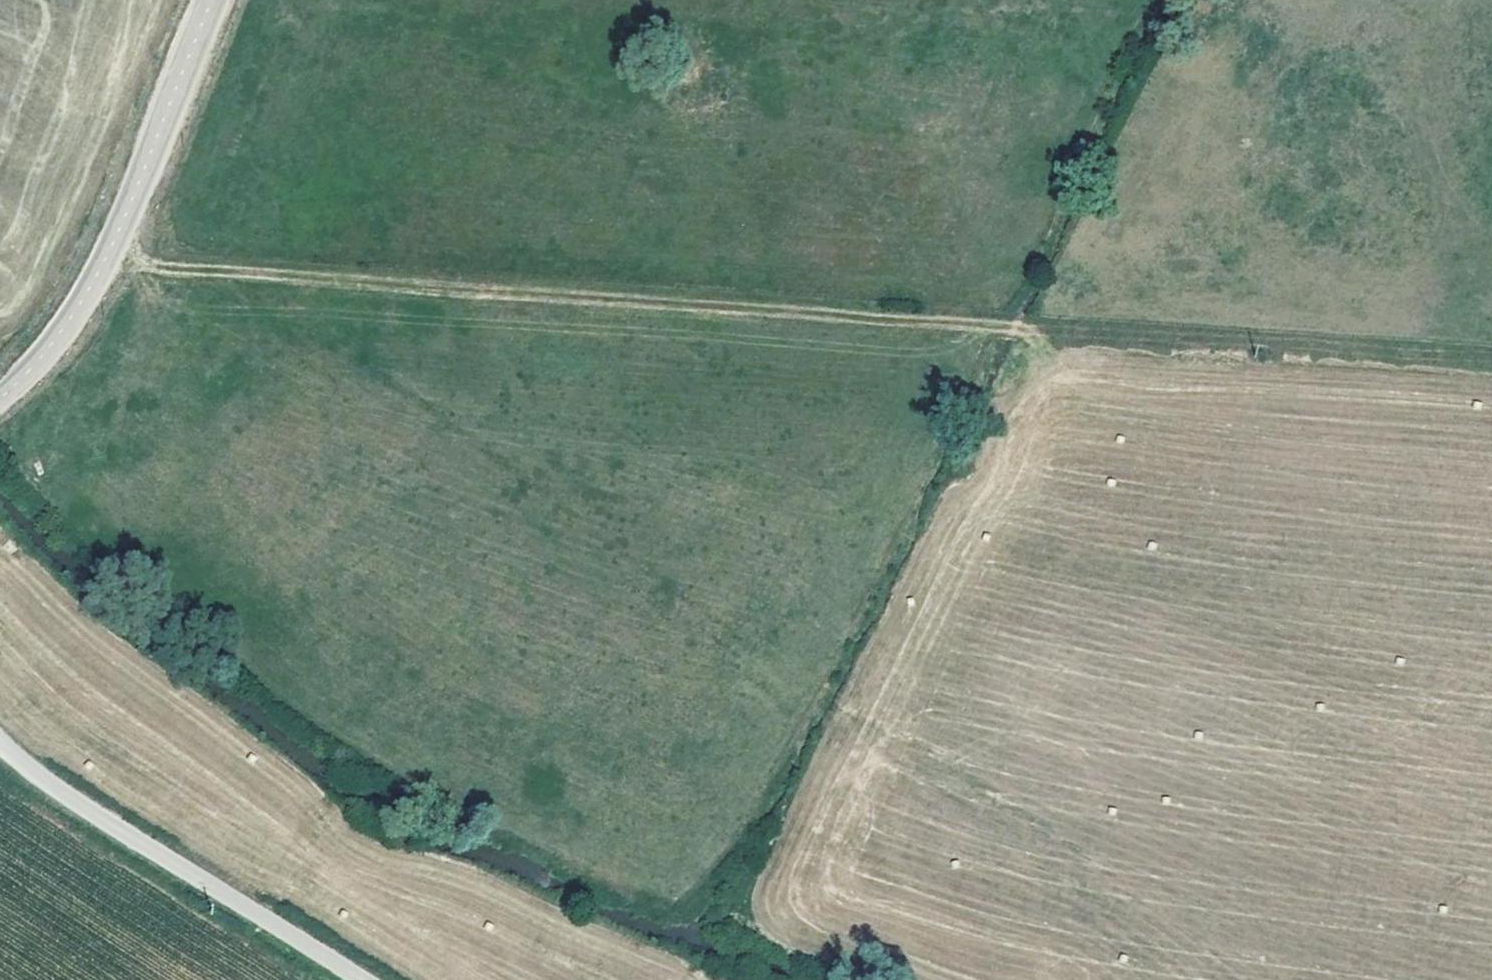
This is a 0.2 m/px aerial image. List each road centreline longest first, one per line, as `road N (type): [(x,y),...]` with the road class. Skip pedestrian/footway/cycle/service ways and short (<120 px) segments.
road 1 (track): [(104,262),(1491,367)]
road 2 (tertiary): [(212,0),(104,262),(59,334),(0,398)]
road 3 (track): [(350,979),(63,797),(0,743)]

